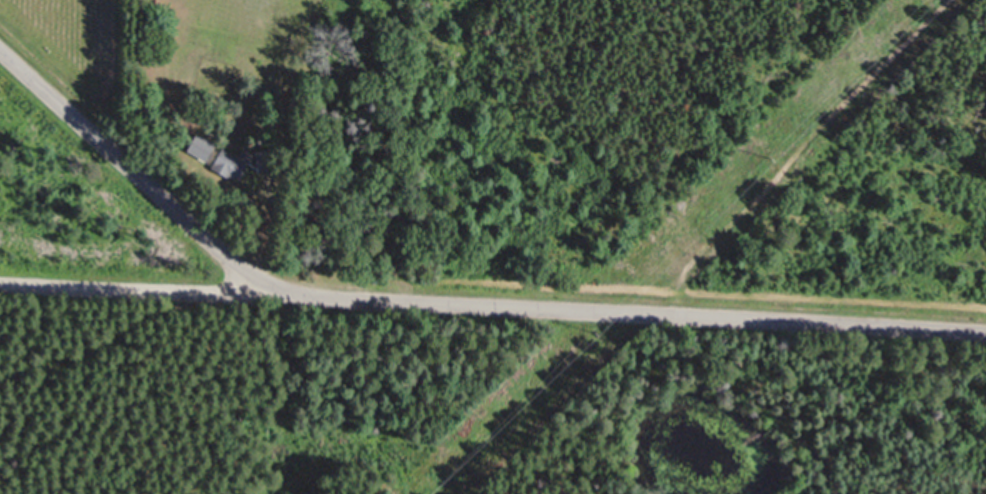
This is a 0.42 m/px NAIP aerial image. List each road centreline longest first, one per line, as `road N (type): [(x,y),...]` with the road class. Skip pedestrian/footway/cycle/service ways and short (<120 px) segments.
road 1 (tertiary): [(985,329),(267,292),(0,52)]
road 2 (track): [(684,314),(681,273),(951,0)]
road 3 (residential): [(267,292),(0,282)]

